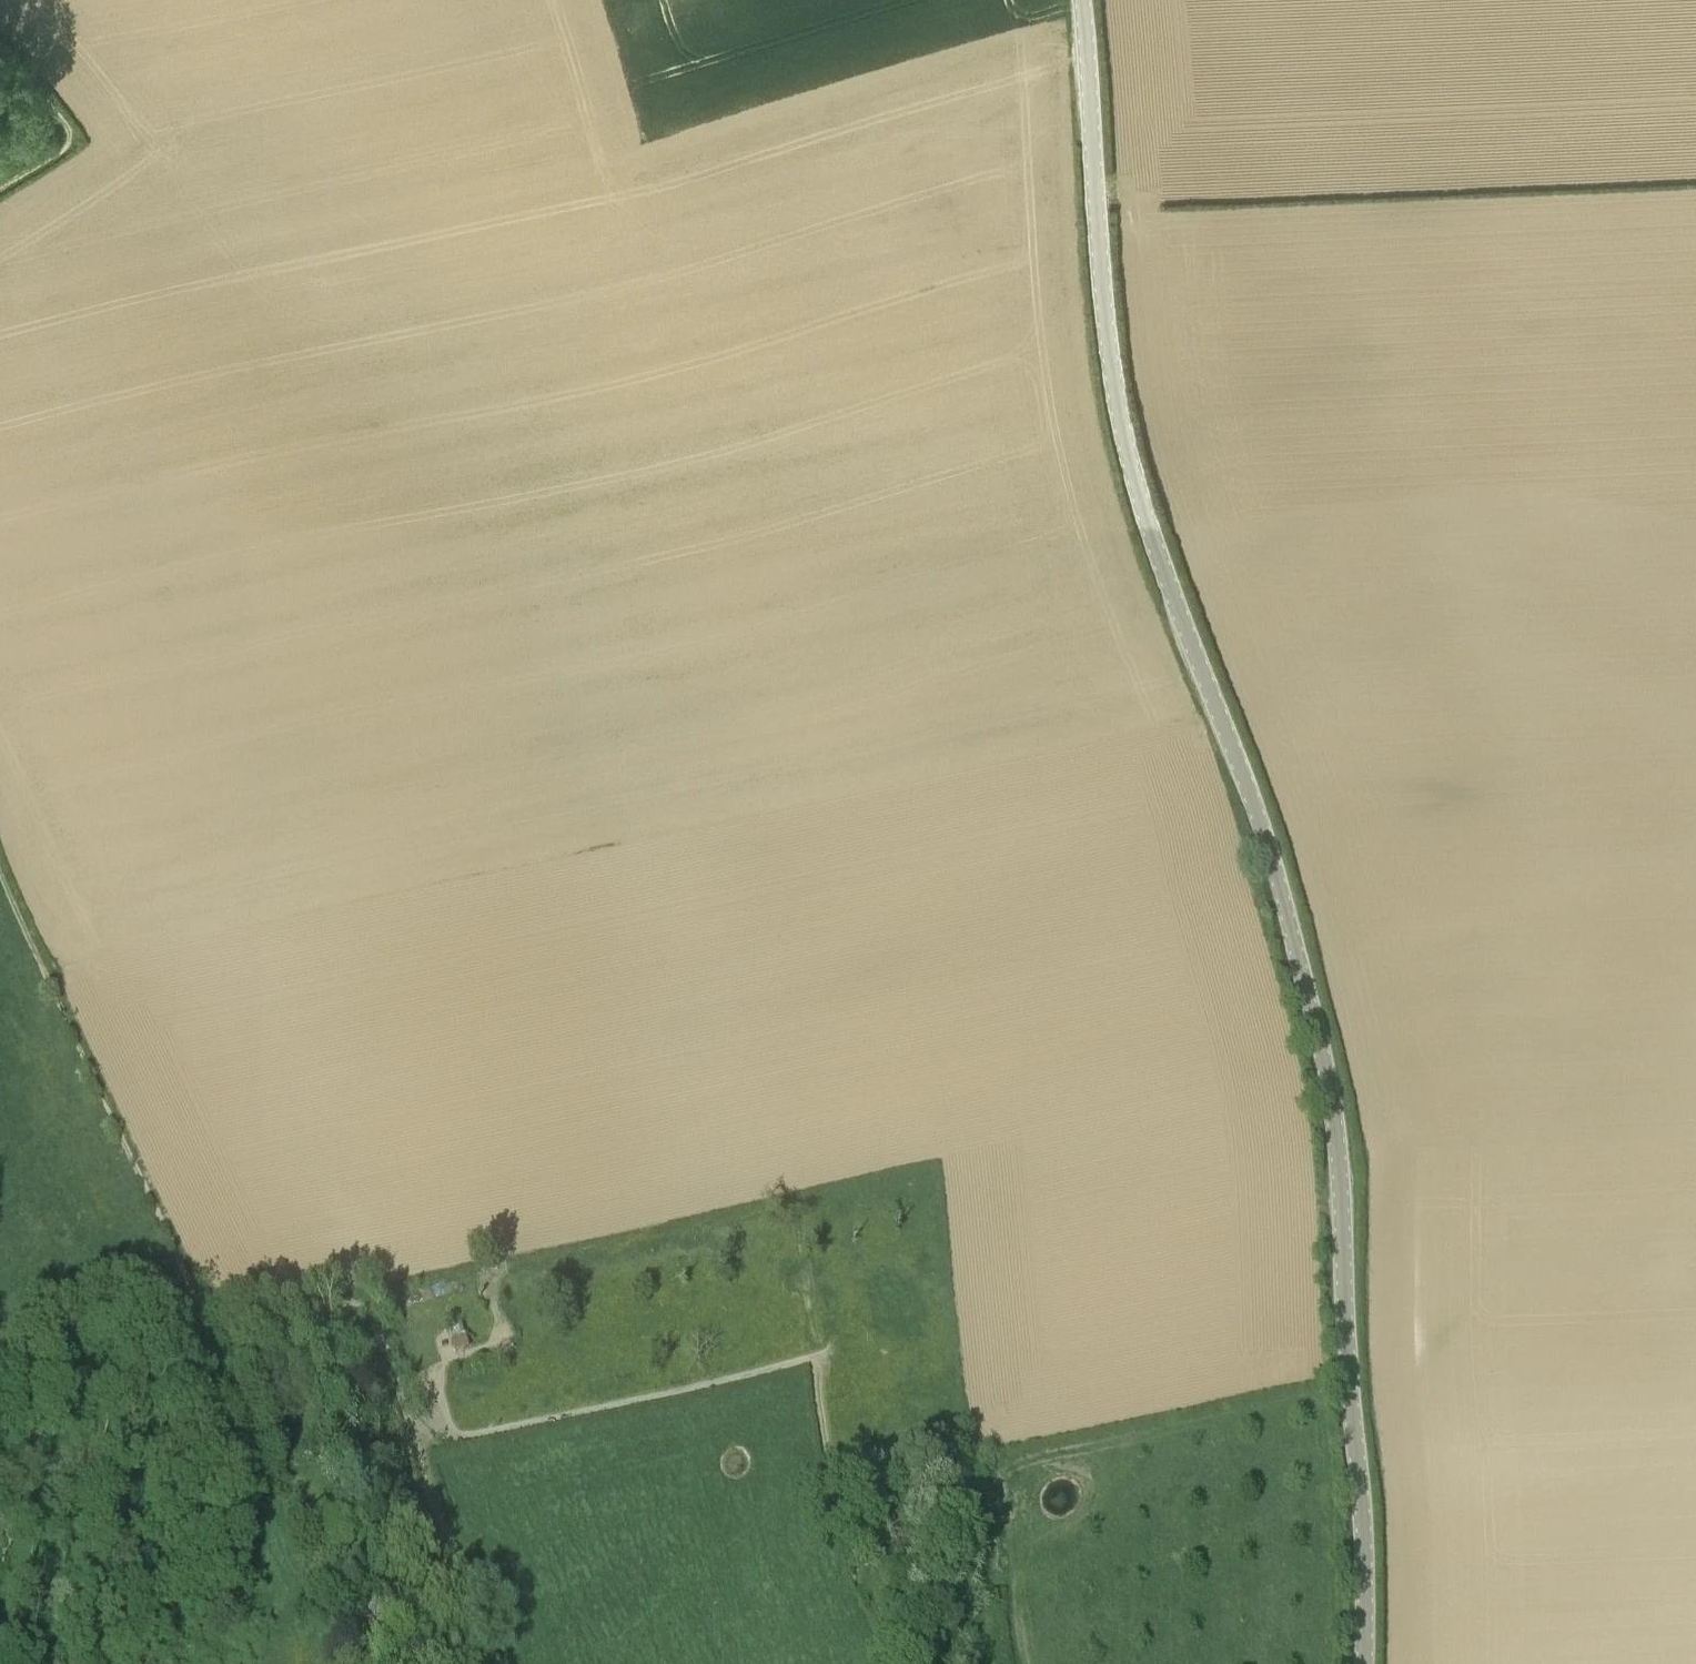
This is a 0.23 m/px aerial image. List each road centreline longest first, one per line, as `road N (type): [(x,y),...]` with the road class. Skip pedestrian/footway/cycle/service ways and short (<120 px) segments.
road 1 (unclassified): [(1365,1663),(1364,1534),(1332,1105),(1274,864),(1129,454),(1103,293),(1082,0)]

